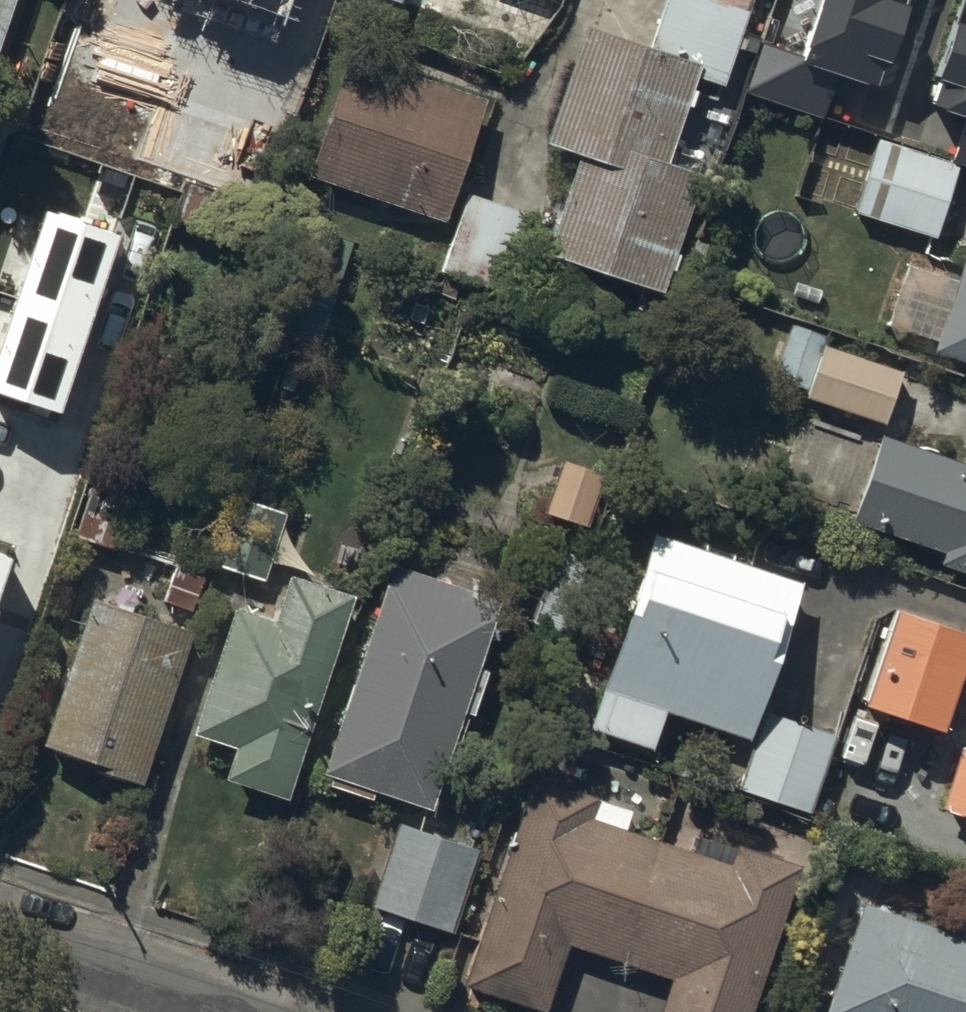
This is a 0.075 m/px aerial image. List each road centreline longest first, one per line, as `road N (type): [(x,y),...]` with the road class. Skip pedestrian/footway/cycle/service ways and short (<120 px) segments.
road 1 (residential): [(0,947),(200,1011)]

